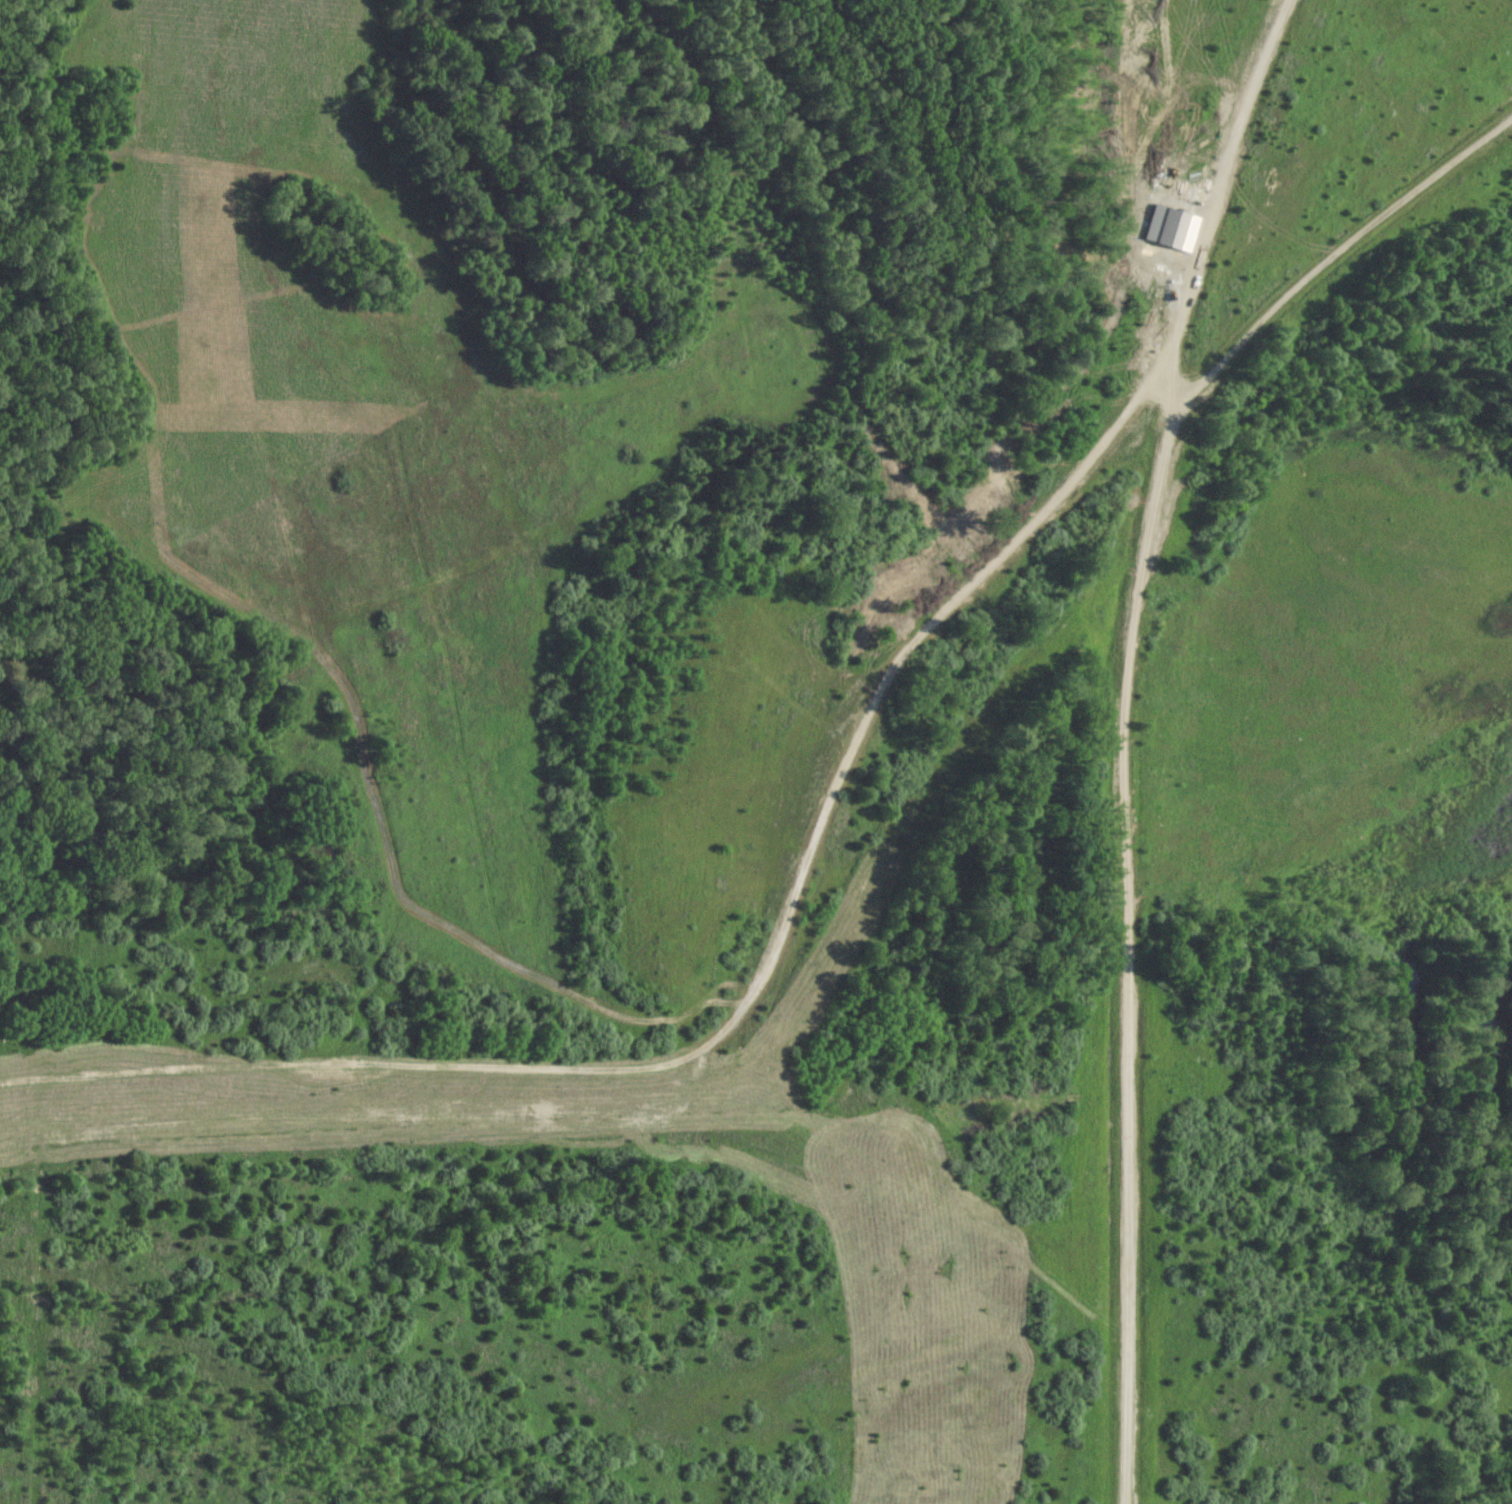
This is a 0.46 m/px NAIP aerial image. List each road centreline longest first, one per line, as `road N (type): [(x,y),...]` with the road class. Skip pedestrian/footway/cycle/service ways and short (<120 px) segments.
road 1 (residential): [(1129,1503),(1153,452),(1211,224),(1306,0)]

